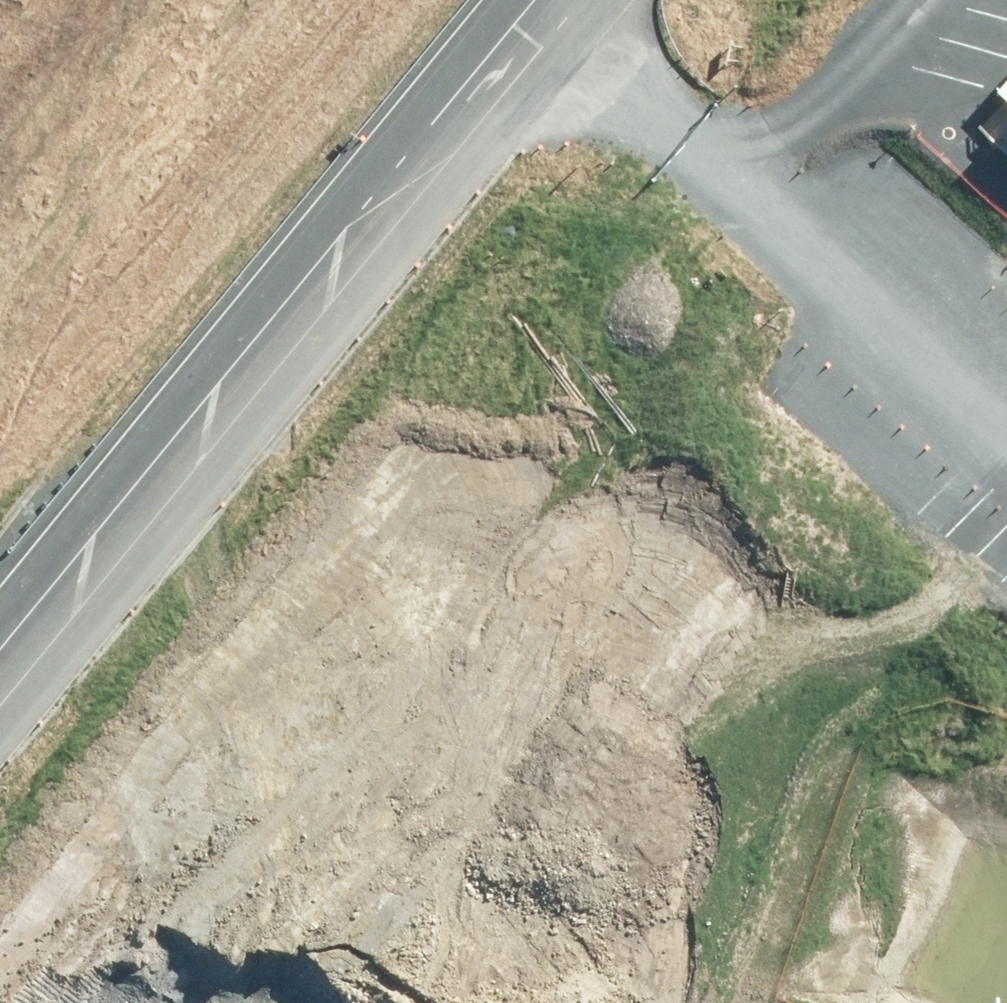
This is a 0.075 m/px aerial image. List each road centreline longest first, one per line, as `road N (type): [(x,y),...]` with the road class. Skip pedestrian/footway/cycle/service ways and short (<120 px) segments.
road 1 (track): [(325,1002),(383,884),(625,499),(637,170),(591,62)]
road 2 (trunk): [(542,0),(0,665)]
road 3 (unclassified): [(0,626),(514,0)]
road 4 (trunk): [(617,0),(425,233),(388,335),(406,416),(434,477),(509,576),(551,668)]
road 5 (trunk): [(551,668),(353,538),(249,544),(136,586),(0,707)]
road 6 (trunk): [(0,458),(379,0)]
road 7 (trunk): [(551,668),(590,742),(638,885),(641,1002)]

